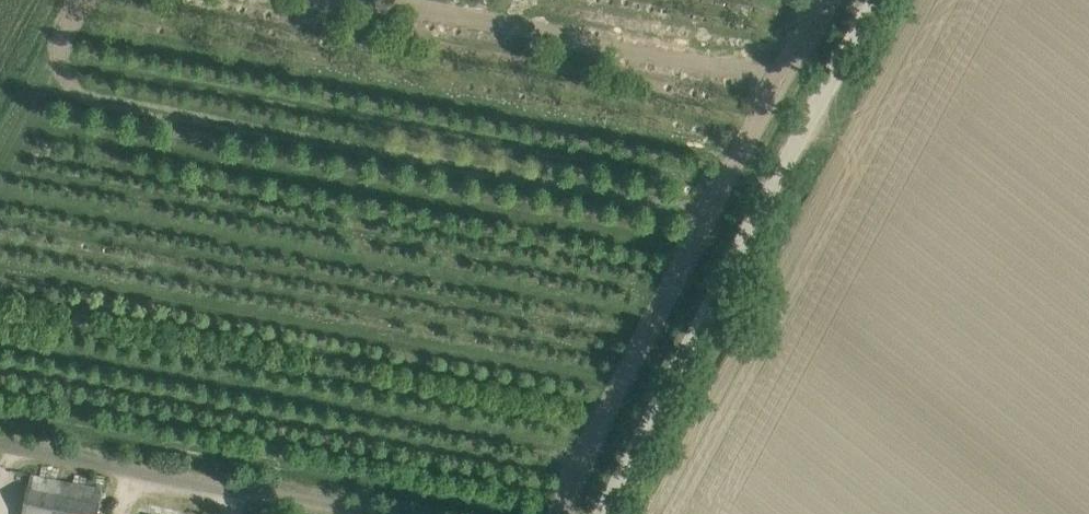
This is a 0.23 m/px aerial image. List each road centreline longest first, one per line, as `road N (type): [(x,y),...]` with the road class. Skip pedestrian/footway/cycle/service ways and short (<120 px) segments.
road 1 (unclassified): [(597,513),(879,0)]
road 2 (track): [(408,513),(0,441)]

